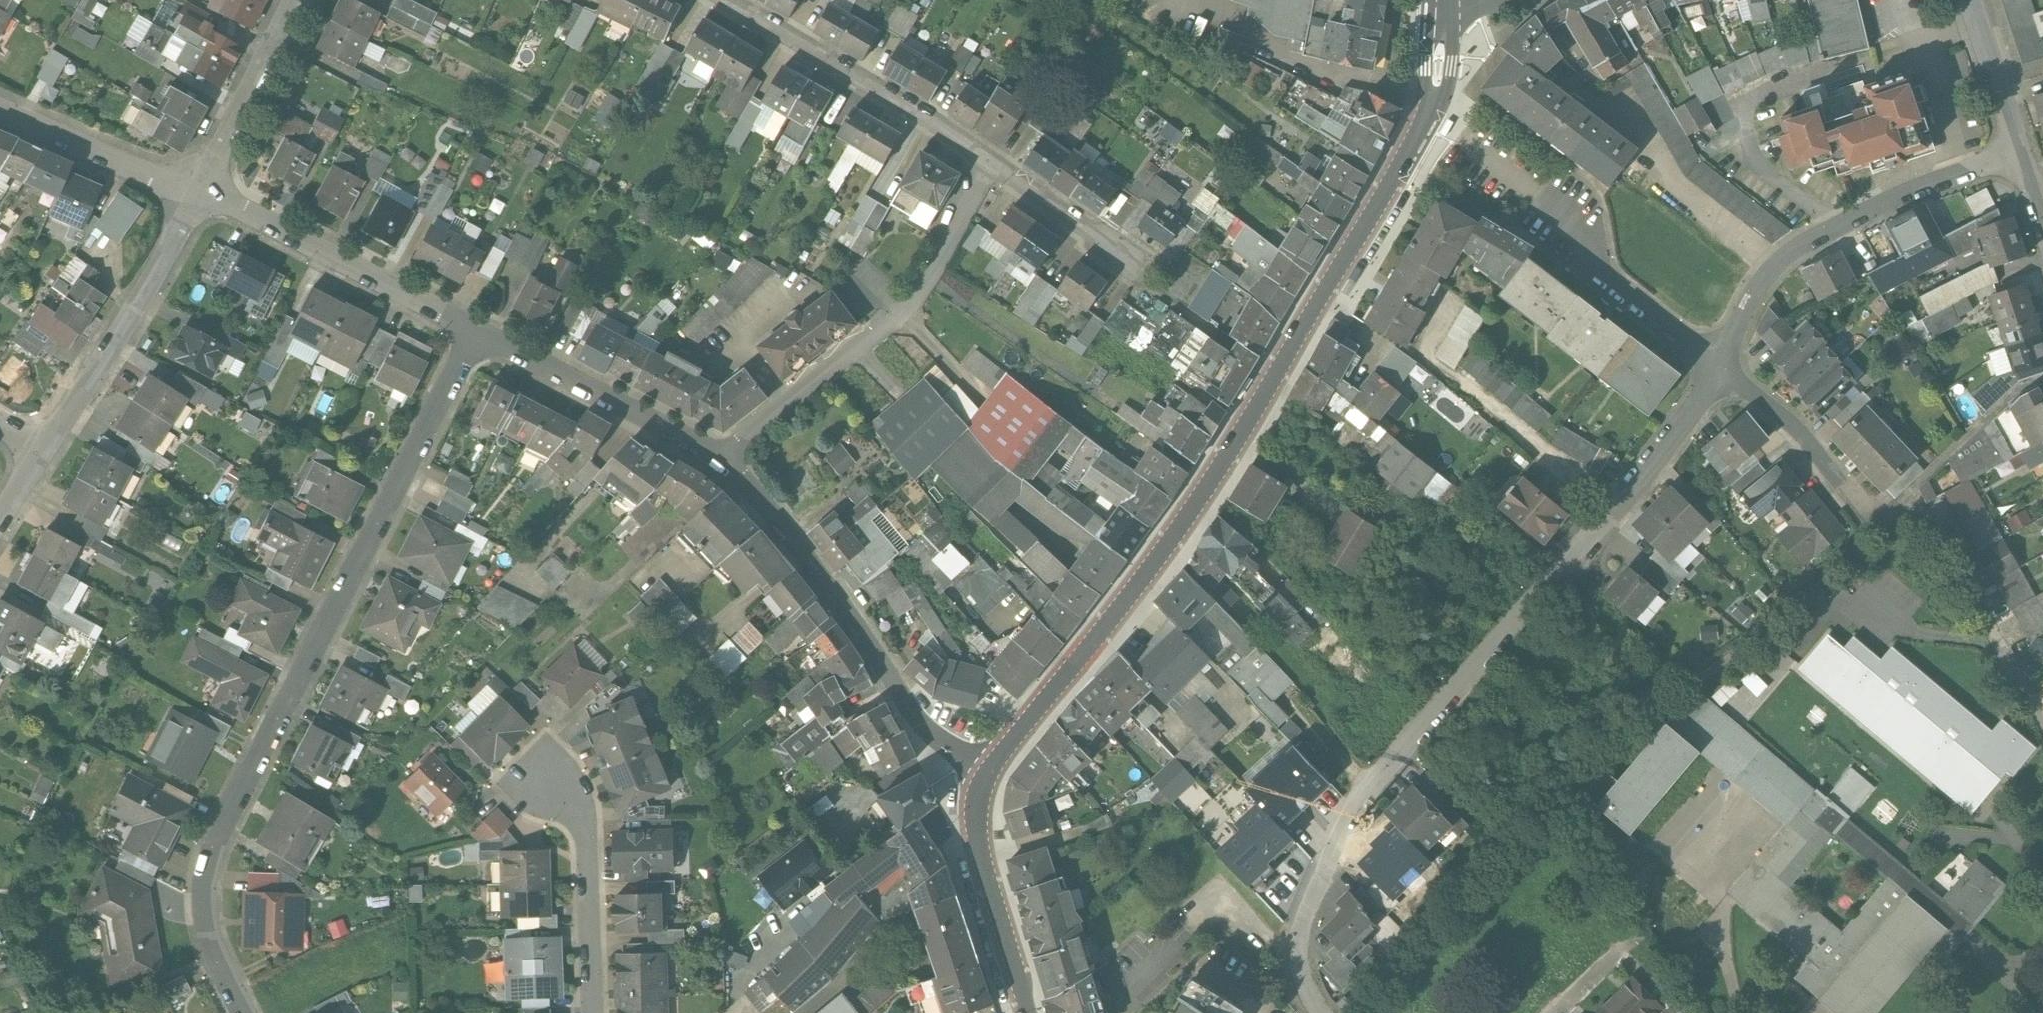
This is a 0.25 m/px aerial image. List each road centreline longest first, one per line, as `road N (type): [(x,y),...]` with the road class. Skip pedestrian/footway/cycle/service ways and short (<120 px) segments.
road 1 (tertiary): [(985,776),(1200,499),(1403,165),(1434,103),(1445,5)]
road 2 (residential): [(1720,370),(1679,432),(1368,793),(1334,848),(1297,956),(1324,1012)]
road 3 (residential): [(478,332),(219,829),(202,893),(206,927),(242,1012)]
road 4 (residential): [(985,776),(923,727),(846,609),(720,457)]
road 5 (residential): [(720,457),(904,313),(996,166)]
road 6 (residential): [(2023,146),(1810,244),(1778,267),(1720,370)]
road 7 (residential): [(724,0),(996,166)]
road 8 (residential): [(478,332),(203,193)]
road 9 (residential): [(203,193),(44,454)]
road 10 (residential): [(720,457),(478,332)]
road 11 (residential): [(1538,195),(1613,283),(1720,370)]
road 12 (residential): [(591,1012),(582,819),(550,769)]
road 13 (tertiary): [(1026,1012),(982,857),(977,804),(985,776)]
road 14 (residential): [(203,193),(0,107)]
road 15 (residential): [(297,0),(203,193)]
road 16 (residential): [(1720,370),(1790,424),(1841,486)]
road 17 (residential): [(1976,0),(2023,146)]
road 18 (residential): [(996,166),(1112,253)]
road 19 (residential): [(1562,1012),(1649,929)]

